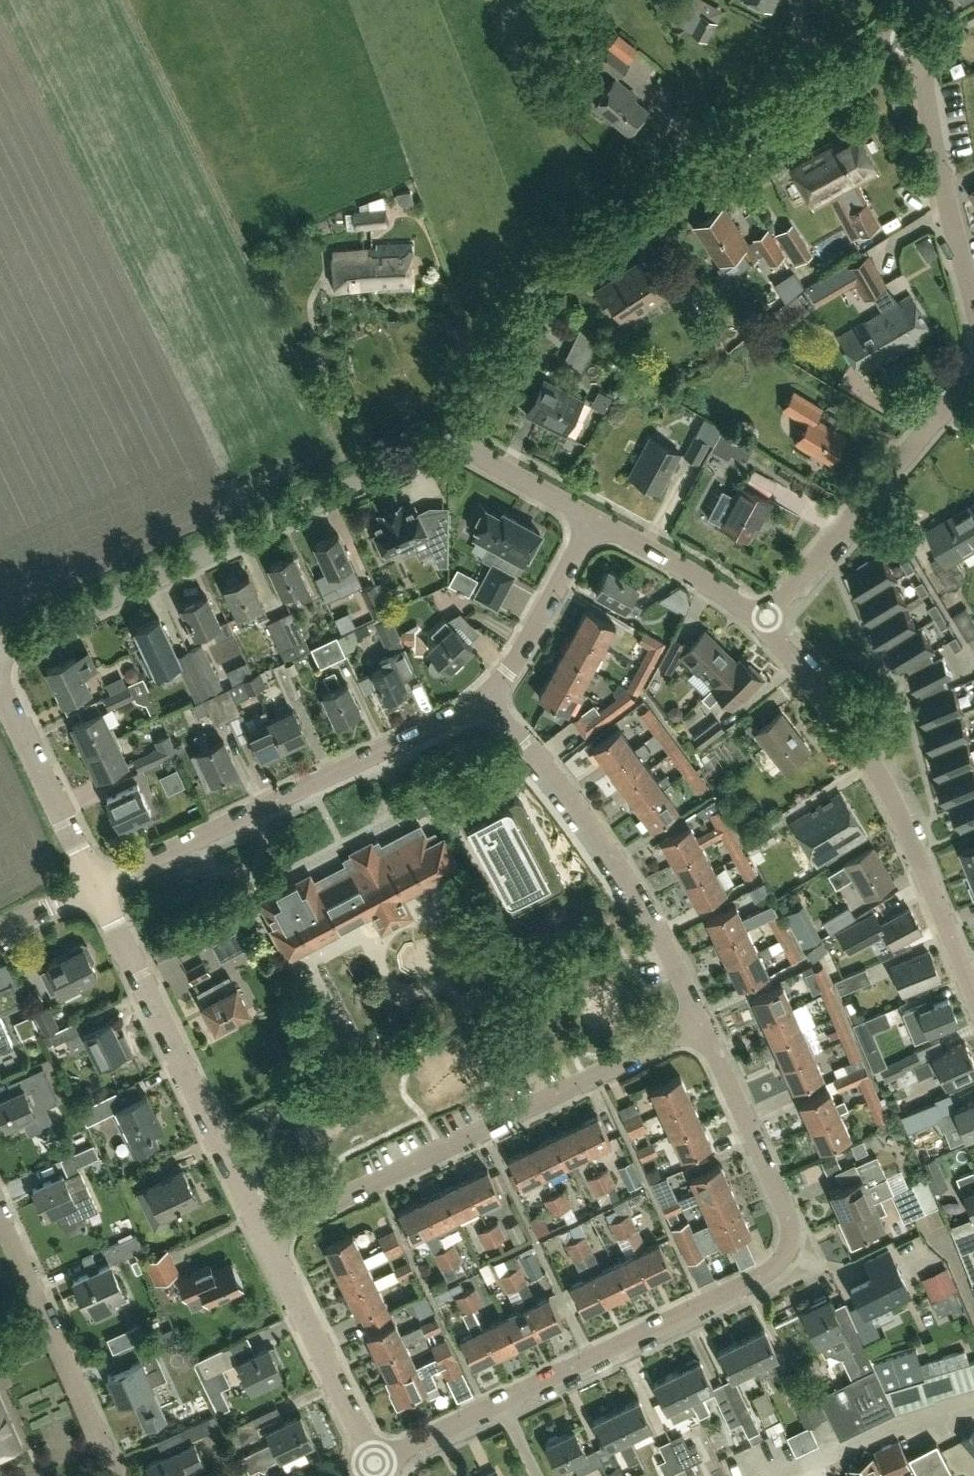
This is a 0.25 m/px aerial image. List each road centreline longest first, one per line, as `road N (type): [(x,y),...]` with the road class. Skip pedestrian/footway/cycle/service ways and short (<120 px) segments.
road 1 (residential): [(379,1463),(767,1272),(783,1254),(786,1212),(701,1024)]
road 2 (residential): [(455,439),(555,266),(880,48),(914,35)]
road 3 (residential): [(0,659),(455,439)]
road 4 (residential): [(265,1237),(701,1024)]
road 5 (residential): [(95,885),(452,717),(484,694)]
road 6 (residential): [(973,989),(896,807),(761,619)]
road 7 (residential): [(701,1024),(637,893),(484,694)]
road 8 (unclassified): [(265,1237),(95,885)]
road 9 (residential): [(761,619),(973,373)]
road 10 (residential): [(114,1475),(0,1220)]
road 11 (residential): [(973,305),(914,35)]
road 12 (unclassified): [(379,1463),(265,1237)]
road 13 (unclassified): [(95,885),(0,686)]
road 14 (unclassified): [(484,694),(513,663),(593,518)]
road 15 (residential): [(761,619),(711,581),(593,518)]
road 16 (residential): [(593,518),(455,439)]

